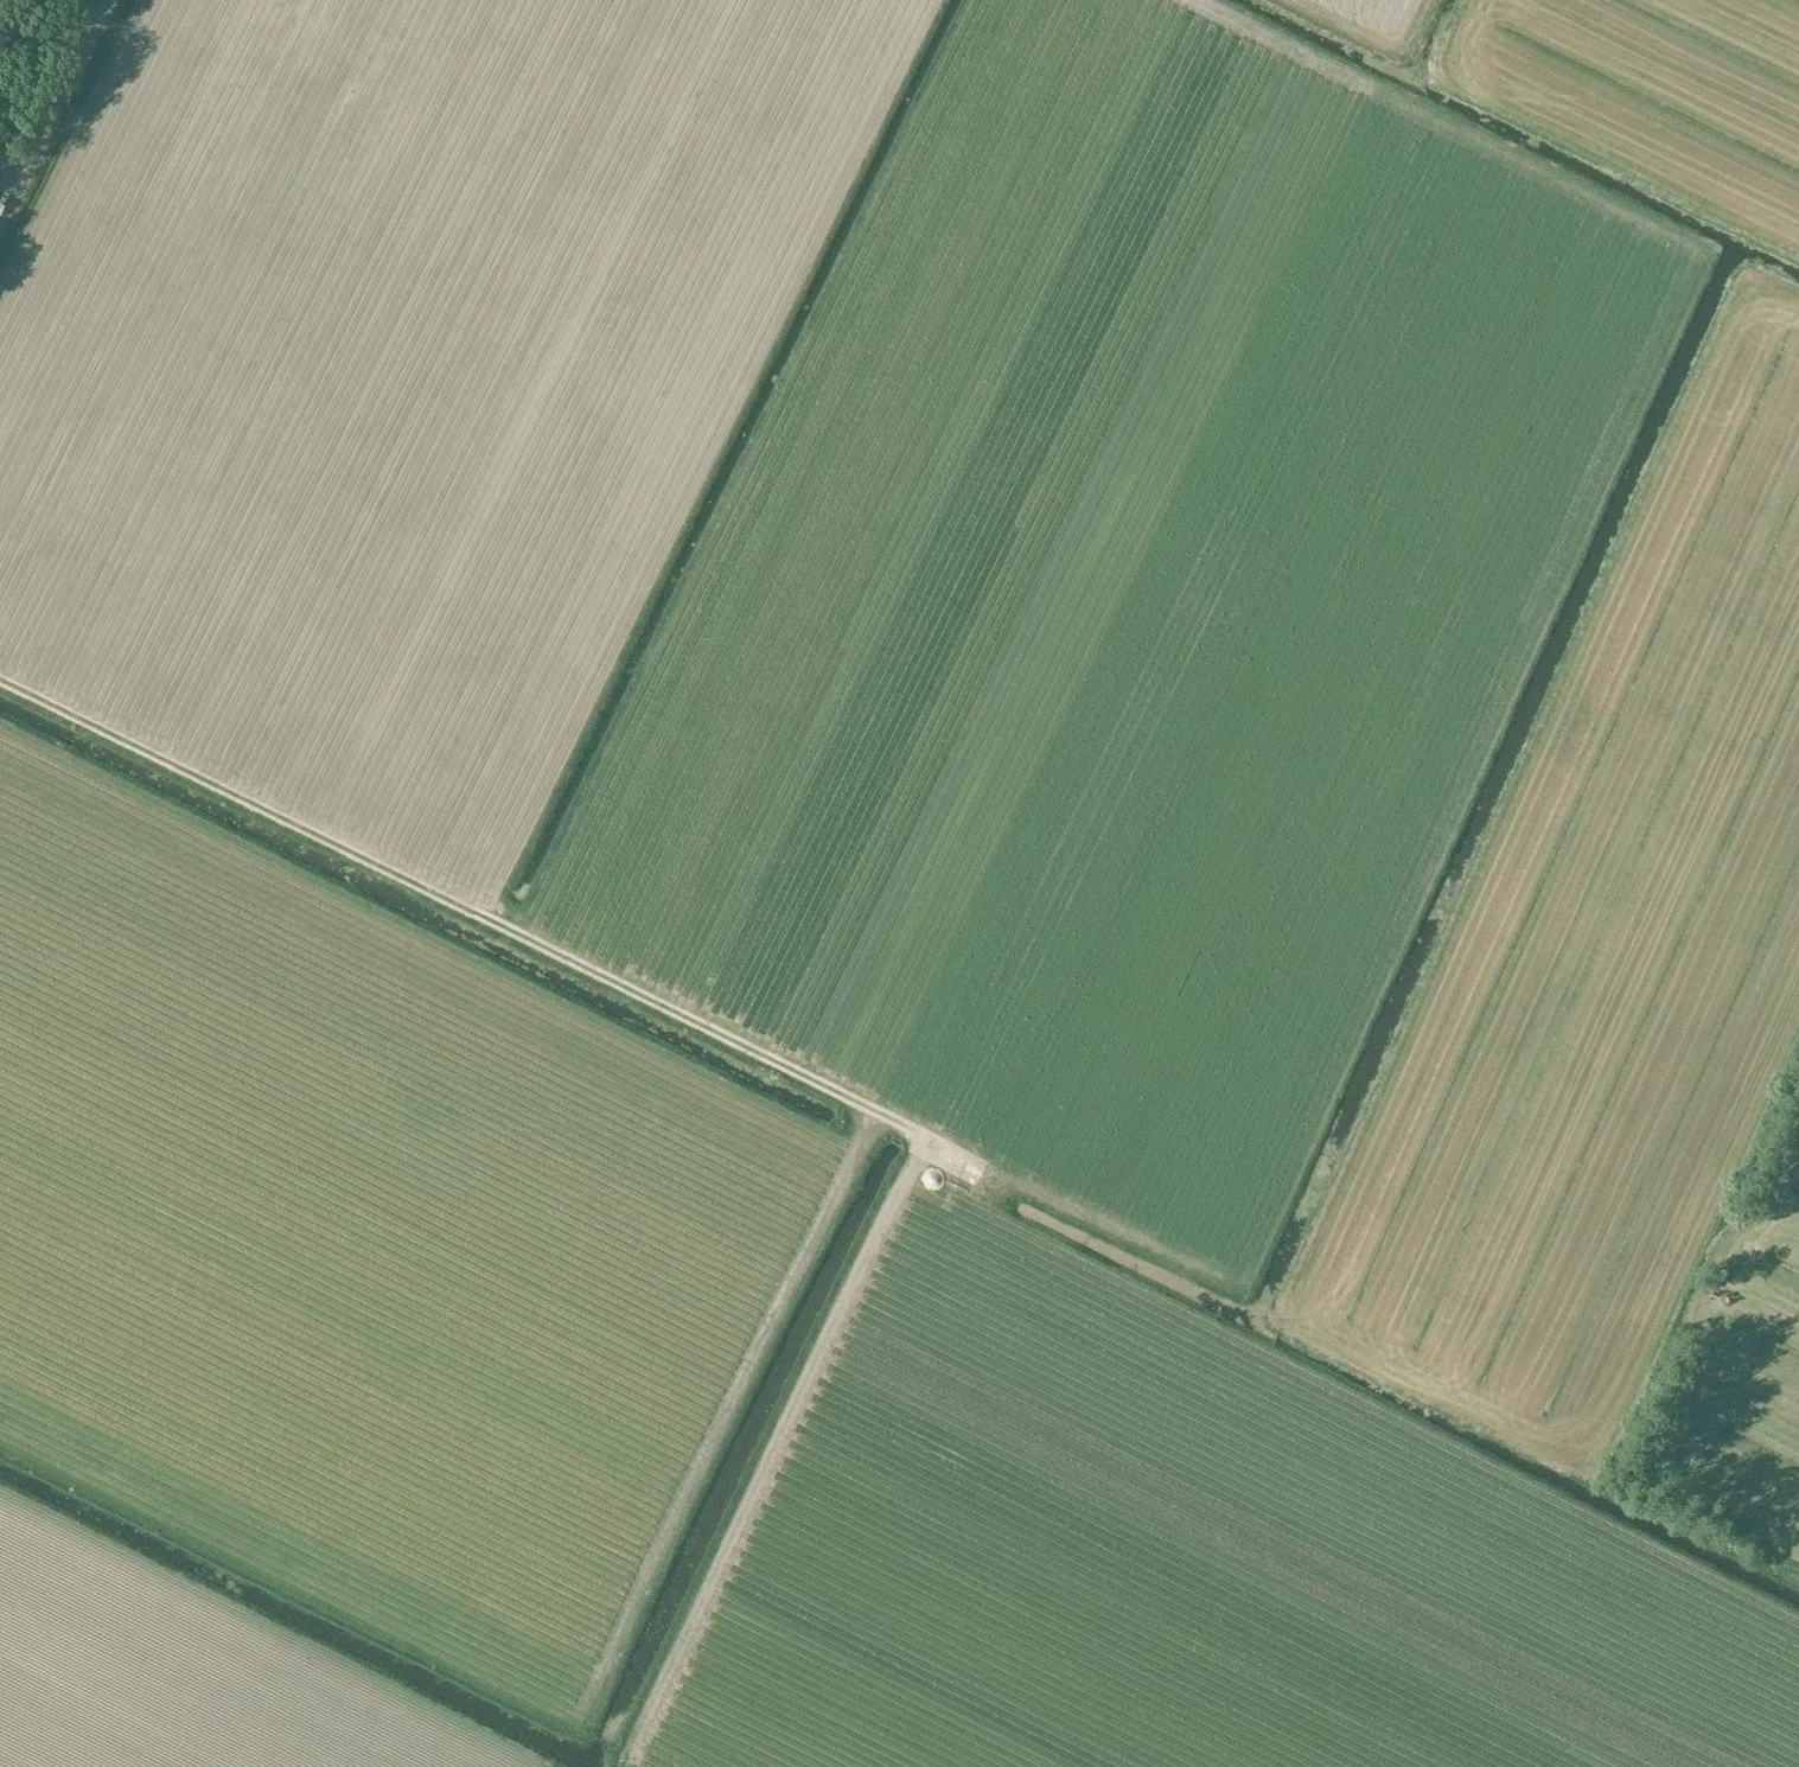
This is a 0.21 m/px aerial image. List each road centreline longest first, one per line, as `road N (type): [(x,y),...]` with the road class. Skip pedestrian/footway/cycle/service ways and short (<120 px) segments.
road 1 (track): [(924,1137),(0,680)]
road 2 (unclassified): [(0,201),(100,0)]

